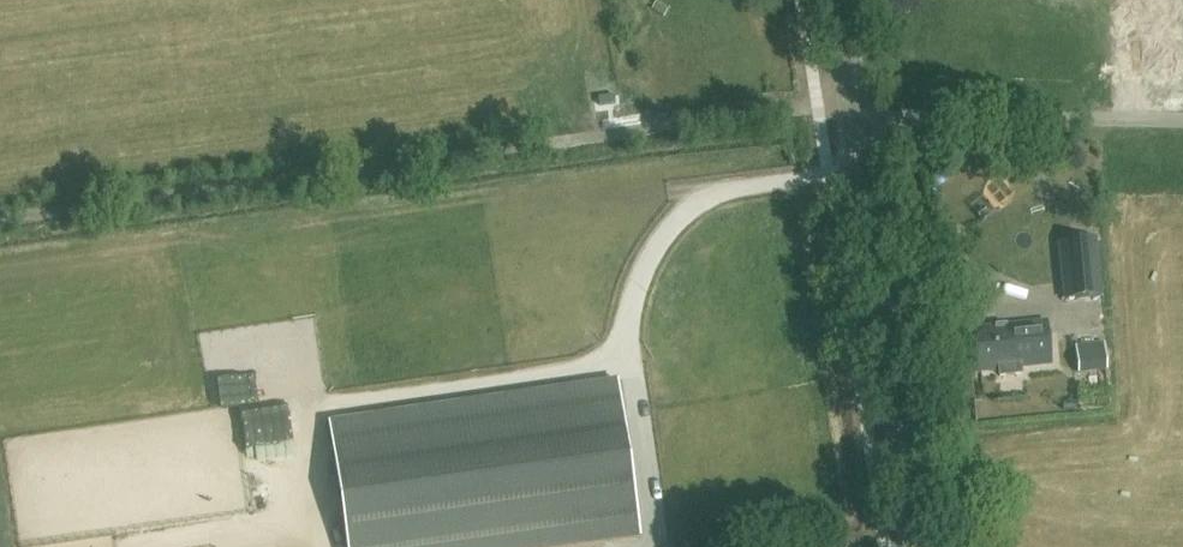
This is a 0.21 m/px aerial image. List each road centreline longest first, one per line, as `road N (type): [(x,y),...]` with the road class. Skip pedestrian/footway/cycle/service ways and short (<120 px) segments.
road 1 (unclassified): [(0,220),(818,107),(857,113)]
road 2 (tertiary): [(924,546),(857,113)]
road 3 (unclassified): [(1182,120),(889,120),(857,113)]

